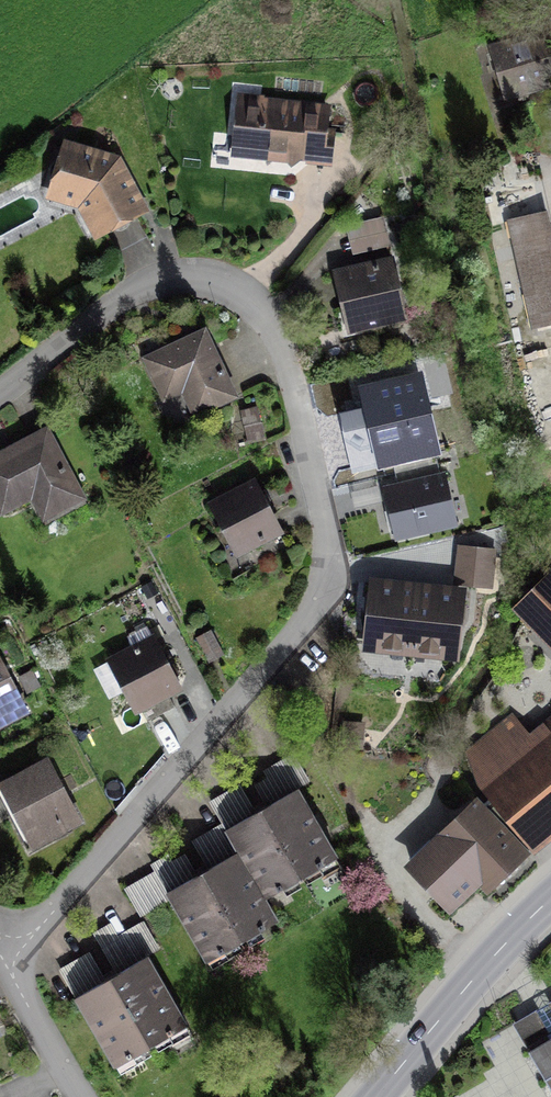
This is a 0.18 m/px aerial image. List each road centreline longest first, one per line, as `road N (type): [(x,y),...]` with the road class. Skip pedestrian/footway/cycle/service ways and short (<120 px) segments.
road 1 (residential): [(0,392),(154,281),(184,275),(229,286),(267,319),(285,352),(328,544),(329,572),(314,611),(64,901)]
road 2 (secondary): [(550,899),(377,1096)]
road 3 (residential): [(85,1096),(4,960)]

